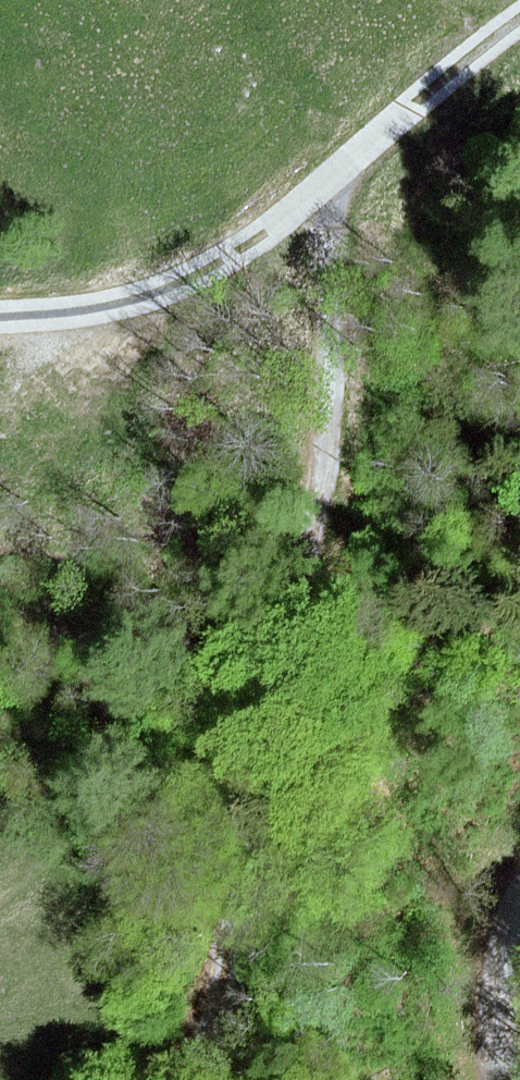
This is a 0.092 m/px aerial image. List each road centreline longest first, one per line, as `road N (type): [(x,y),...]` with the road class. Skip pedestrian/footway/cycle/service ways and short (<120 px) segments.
road 1 (track): [(331,180),(334,391),(317,526),(241,767),(220,1015),(192,1079)]
road 2 (track): [(519,16),(228,260),(94,309),(0,319)]
road 3 (track): [(496,1079),(498,963),(519,917)]

